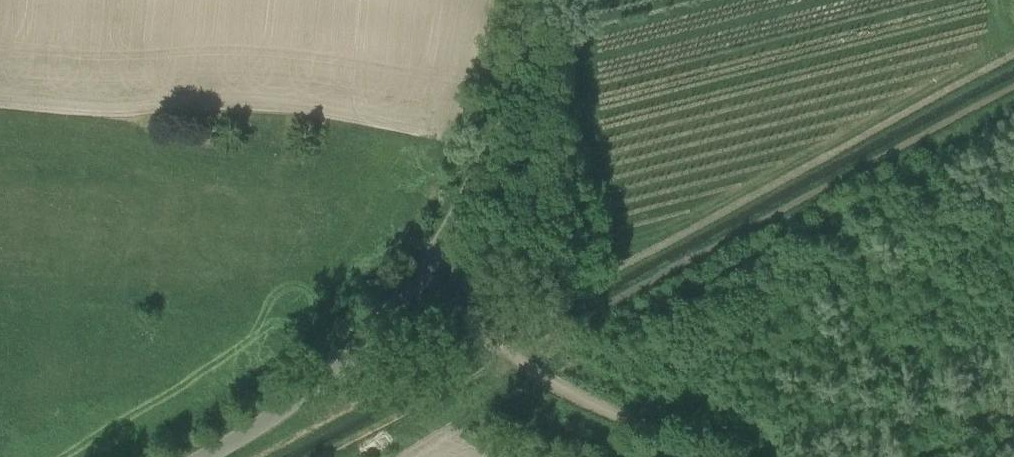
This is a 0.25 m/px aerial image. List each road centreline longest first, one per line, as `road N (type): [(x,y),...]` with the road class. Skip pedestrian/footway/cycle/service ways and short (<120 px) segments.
road 1 (track): [(1013,82),(308,456)]
road 2 (unclassified): [(211,456),(295,413),(355,358),(419,271),(522,82),(537,0)]
road 3 (track): [(419,271),(504,353),(559,392),(711,456)]

